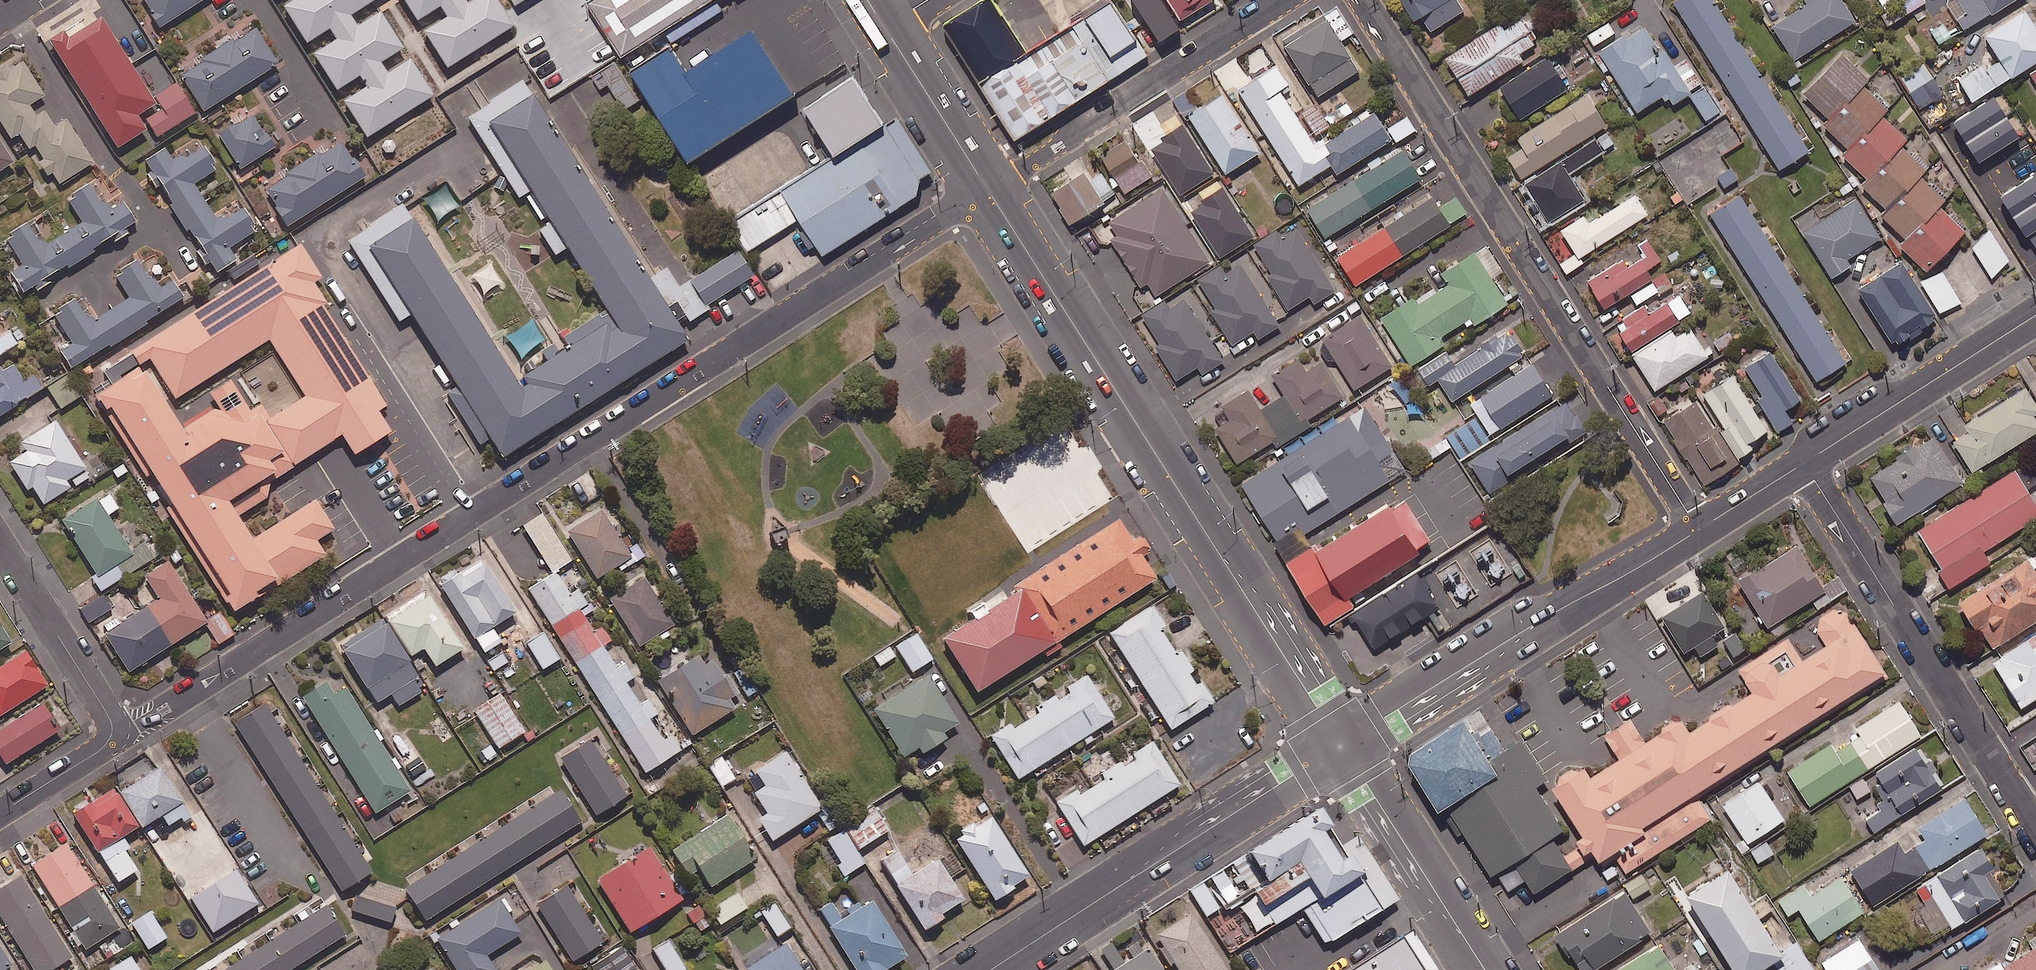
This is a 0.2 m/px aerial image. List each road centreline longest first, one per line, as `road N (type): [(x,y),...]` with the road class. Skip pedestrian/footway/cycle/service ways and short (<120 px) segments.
road 1 (residential): [(988,189),(138,727),(113,730)]
road 2 (secondary): [(988,189),(1342,745)]
road 3 (residential): [(1699,530),(1365,0)]
road 4 (residential): [(1804,463),(2035,828)]
road 5 (tertiary): [(1699,530),(1342,745)]
road 6 (tertiary): [(1342,745),(992,969)]
road 7 (residential): [(1283,0),(988,189)]
road 8 (tertiary): [(2035,315),(1804,463)]
road 9 (tertiary): [(1342,745),(1485,969)]
road 10 (residential): [(0,546),(113,730)]
road 11 (secondary): [(884,26),(988,189)]
road 12 (residential): [(113,730),(95,753),(0,813)]
road 13 (tertiary): [(1804,463),(1699,530)]

